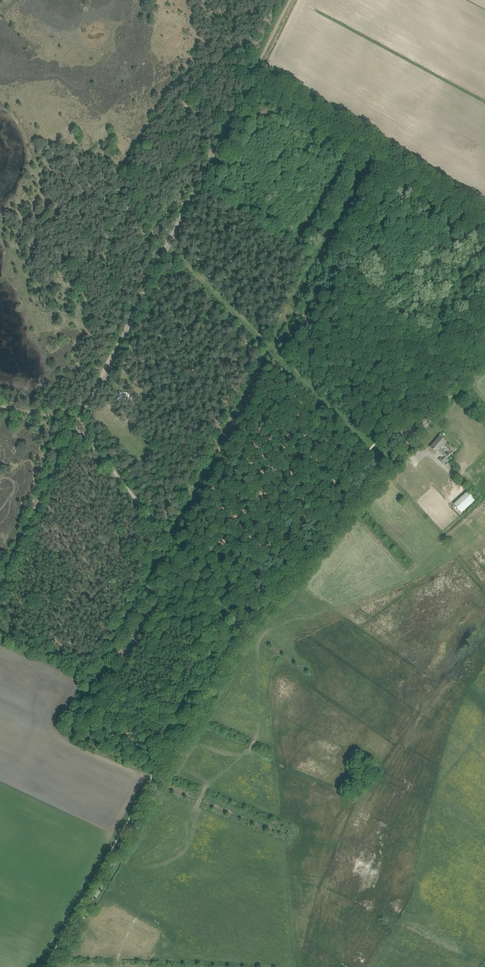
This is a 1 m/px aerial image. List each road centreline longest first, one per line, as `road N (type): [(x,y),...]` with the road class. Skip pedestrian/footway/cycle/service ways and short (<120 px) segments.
road 1 (unclassified): [(55,966),(246,637),(484,354)]
road 2 (track): [(79,423),(290,0)]
road 3 (track): [(375,148),(166,539)]
road 4 (track): [(164,250),(392,464)]
road 5 (track): [(254,71),(484,218)]
road 6 (track): [(79,423),(249,634)]
road 7 (track): [(161,783),(63,740),(38,708),(47,671),(0,649)]
road 8 (track): [(0,585),(79,423)]

